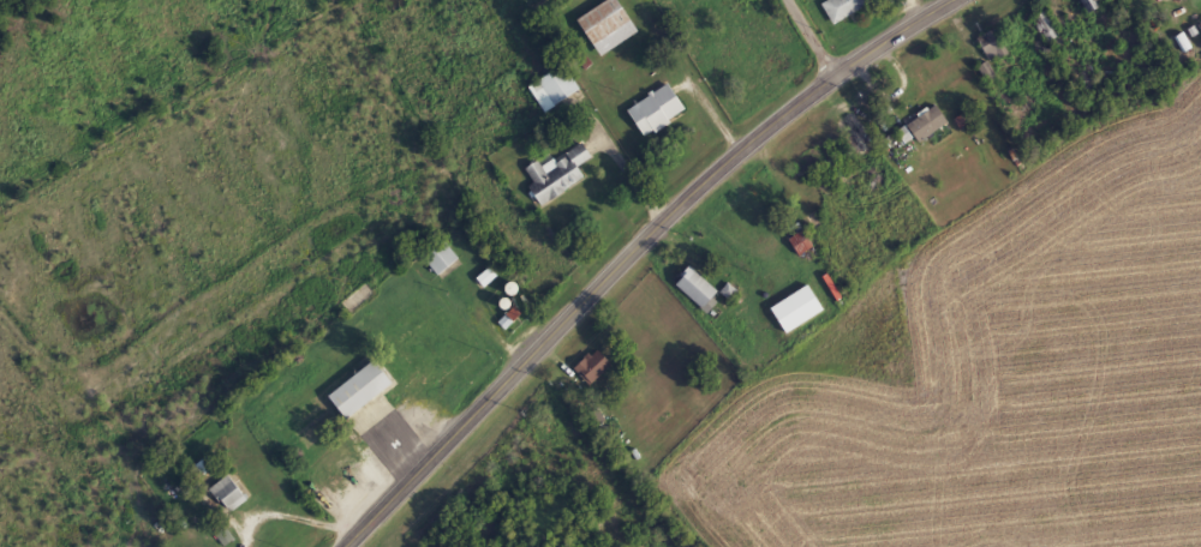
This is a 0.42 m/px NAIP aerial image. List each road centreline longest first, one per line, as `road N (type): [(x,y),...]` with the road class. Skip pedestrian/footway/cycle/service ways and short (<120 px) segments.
road 1 (secondary): [(353,546),(733,167),(839,72),(964,0)]

